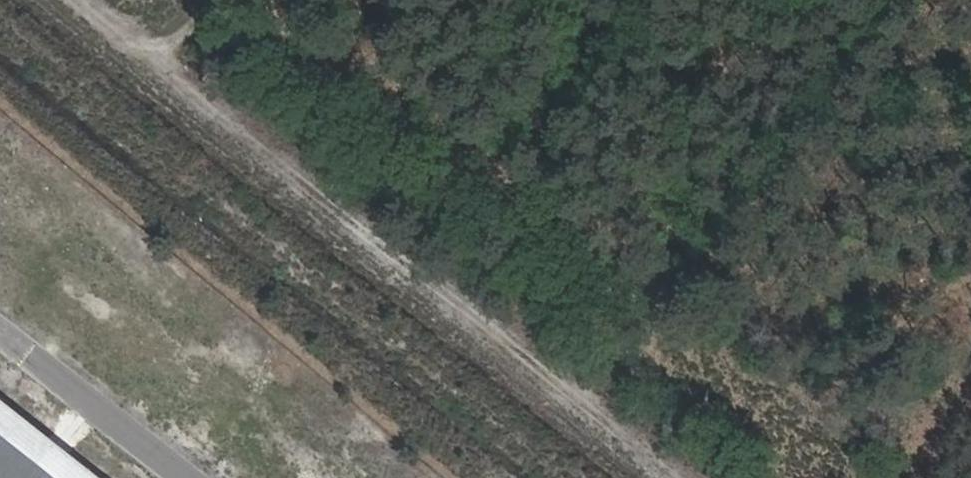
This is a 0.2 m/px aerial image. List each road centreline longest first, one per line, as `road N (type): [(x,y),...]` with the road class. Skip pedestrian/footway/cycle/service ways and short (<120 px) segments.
road 1 (track): [(679,477),(82,0)]
road 2 (track): [(569,477),(0,25)]

